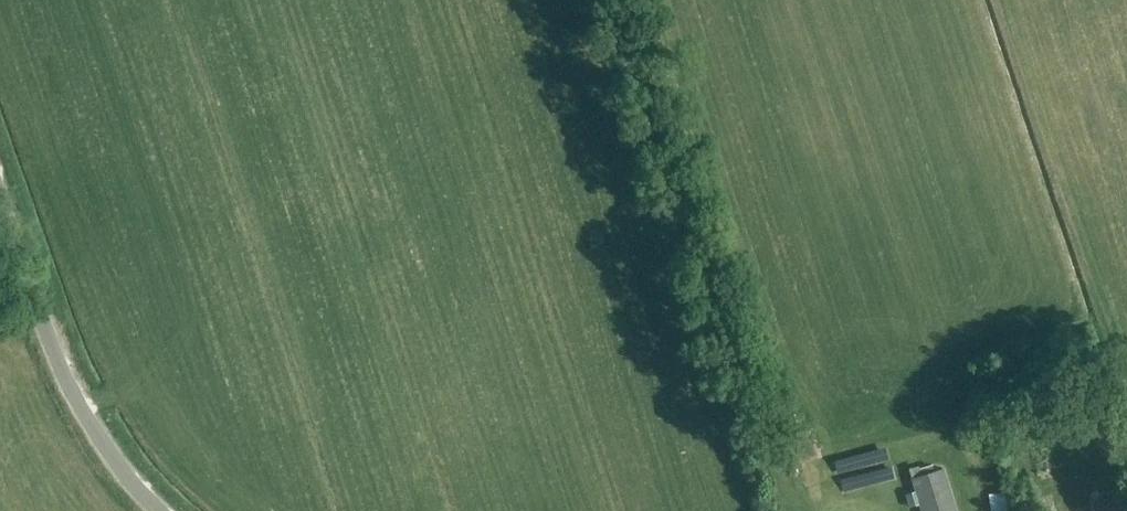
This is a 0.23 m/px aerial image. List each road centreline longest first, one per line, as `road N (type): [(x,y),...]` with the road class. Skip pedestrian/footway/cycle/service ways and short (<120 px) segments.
road 1 (unclassified): [(148,510),(82,426),(0,192)]

